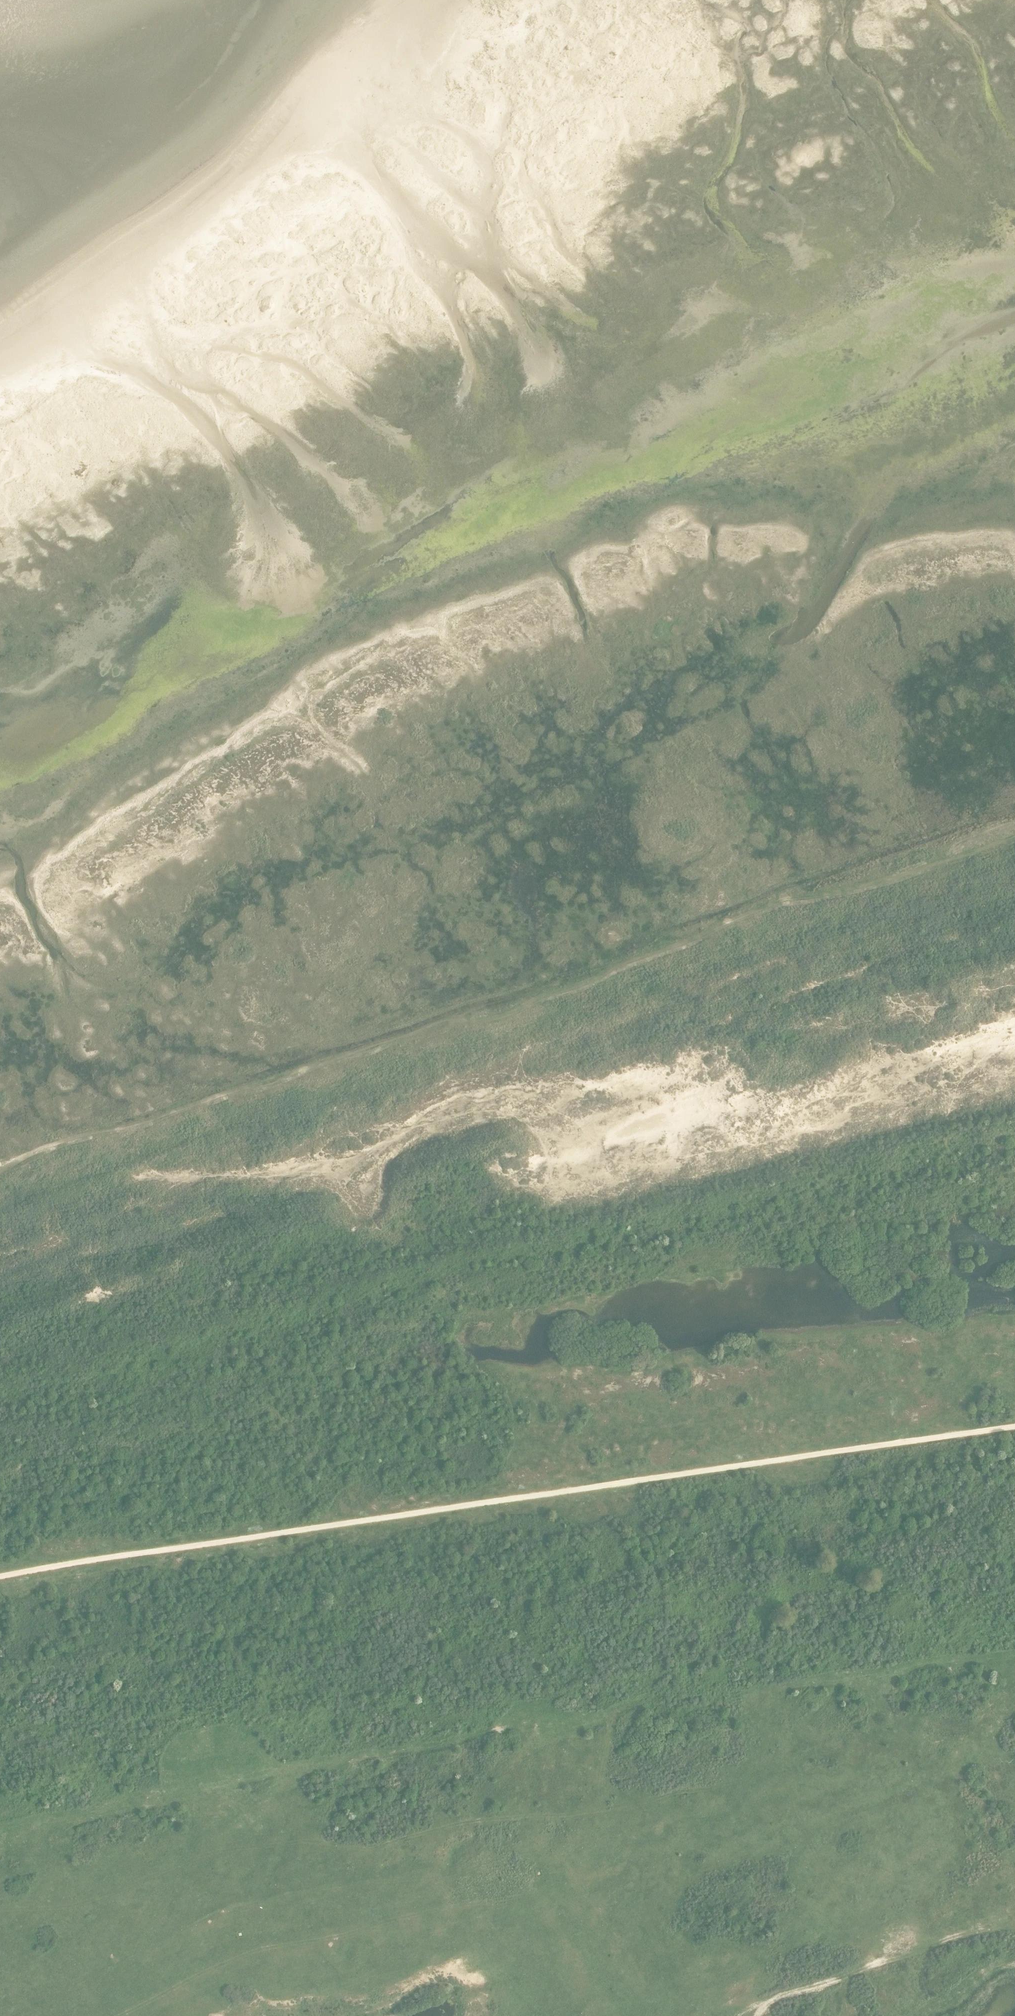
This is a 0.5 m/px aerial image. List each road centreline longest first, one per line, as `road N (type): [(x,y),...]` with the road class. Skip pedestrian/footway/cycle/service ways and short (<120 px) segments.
road 1 (track): [(761,2015),(783,1995),(1014,1922)]

